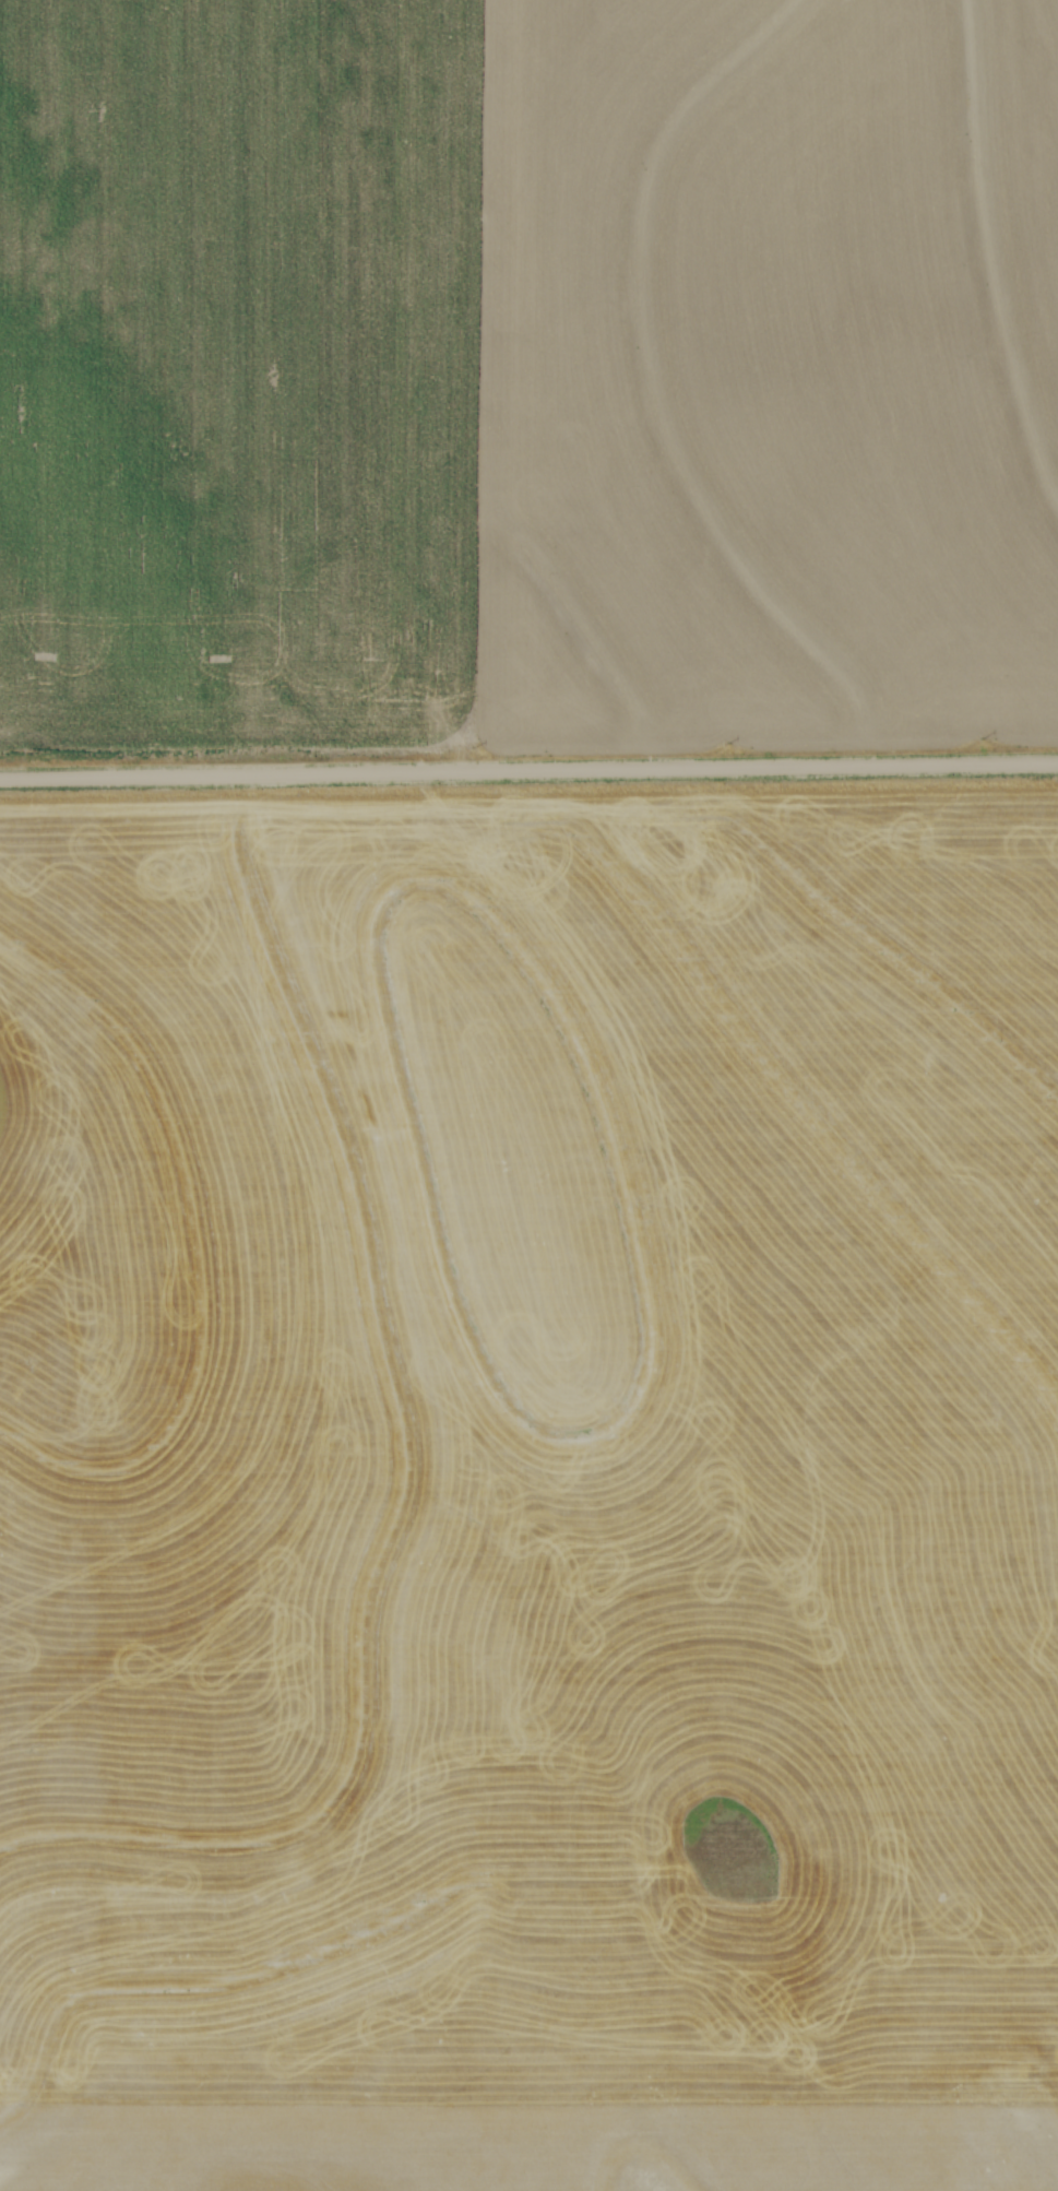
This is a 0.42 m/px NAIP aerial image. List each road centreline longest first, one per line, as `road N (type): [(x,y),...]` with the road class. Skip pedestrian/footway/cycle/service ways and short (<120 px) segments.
road 1 (residential): [(1057,765),(0,780)]

